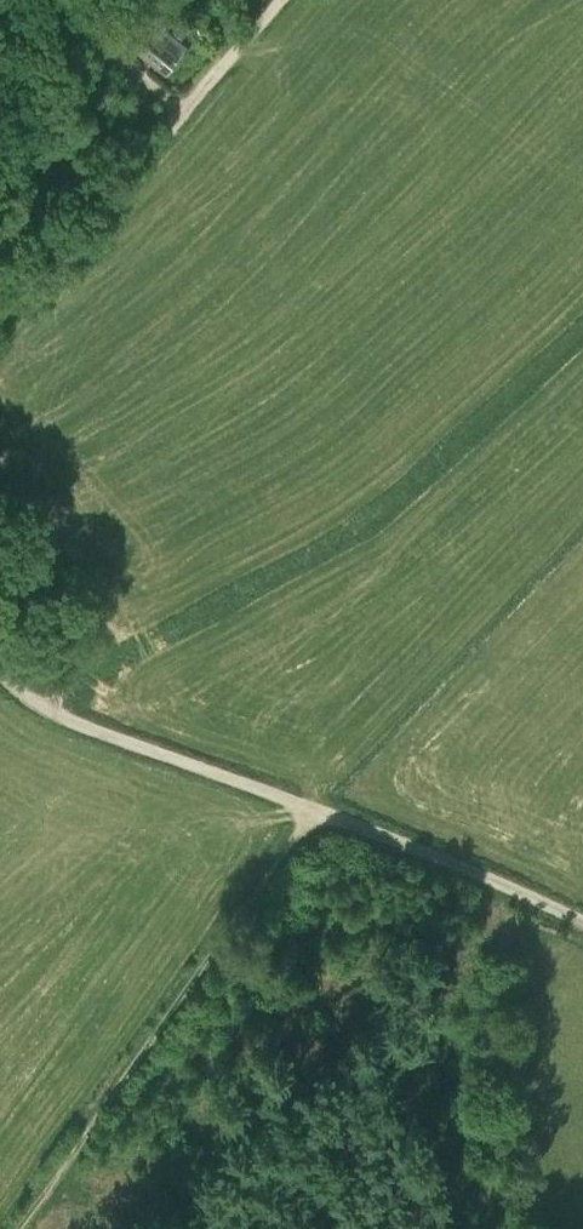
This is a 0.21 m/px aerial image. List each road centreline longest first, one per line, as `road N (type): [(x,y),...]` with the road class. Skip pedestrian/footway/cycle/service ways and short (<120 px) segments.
road 1 (track): [(21,1228),(313,808)]
road 2 (track): [(313,808),(65,718),(0,671)]
road 3 (track): [(582,922),(313,808)]
road 4 (track): [(0,290),(81,219),(180,109)]
road 5 (track): [(180,109),(279,0)]

